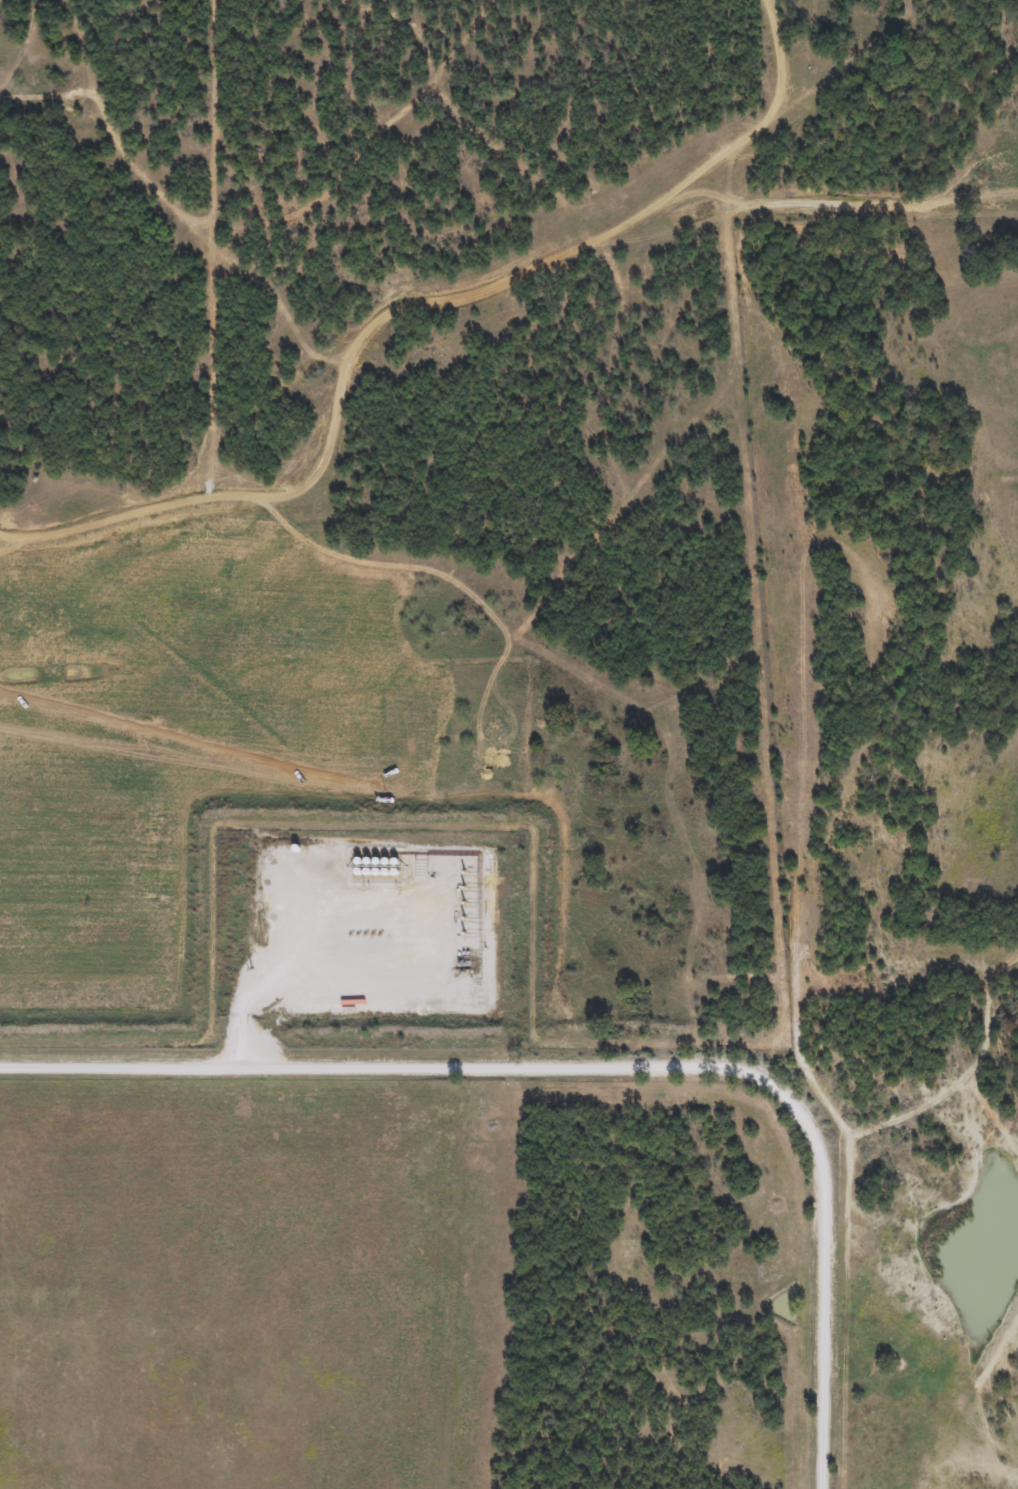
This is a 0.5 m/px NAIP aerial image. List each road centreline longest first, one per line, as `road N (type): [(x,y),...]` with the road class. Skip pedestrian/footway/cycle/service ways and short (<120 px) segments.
road 1 (residential): [(824,1488),(827,1149),(771,1084),(0,1088)]

